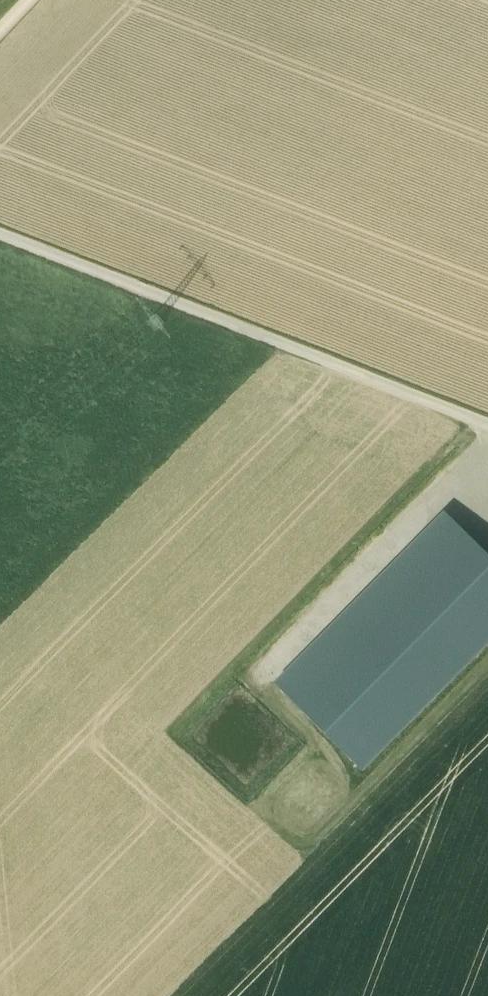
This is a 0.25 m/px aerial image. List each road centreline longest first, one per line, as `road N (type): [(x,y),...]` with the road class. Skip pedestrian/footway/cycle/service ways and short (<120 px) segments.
road 1 (track): [(487,427),(0,236)]

